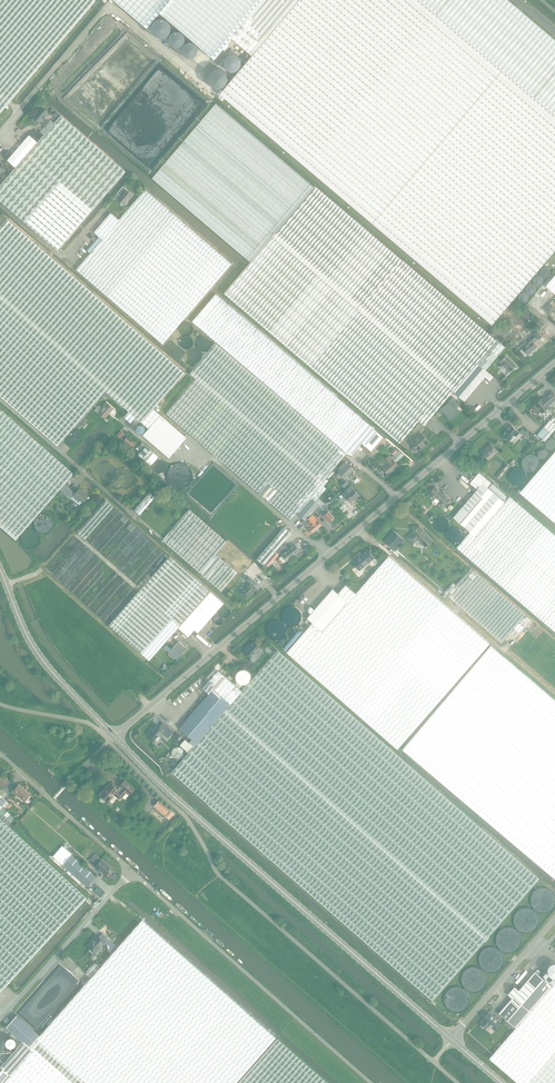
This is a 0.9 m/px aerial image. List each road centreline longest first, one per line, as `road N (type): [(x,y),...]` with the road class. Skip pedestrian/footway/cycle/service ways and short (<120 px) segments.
road 1 (unclassified): [(554,363),(114,736)]
road 2 (tertiary): [(114,736),(452,1040)]
road 3 (residential): [(370,1082),(130,872)]
road 4 (tertiary): [(0,571),(34,649),(114,736)]
road 5 (unclassified): [(0,1018),(130,872)]
road 6 (residential): [(130,872),(0,755)]
road 7 (unclassified): [(554,919),(452,1040)]
road 8 (unclassified): [(0,206),(65,261),(103,213)]

